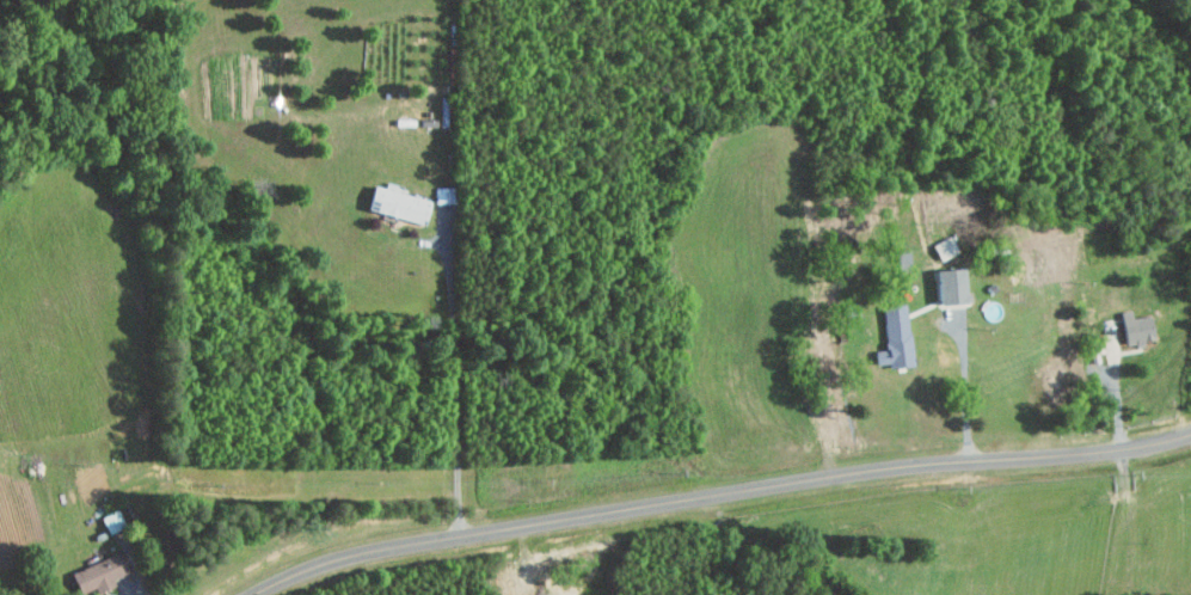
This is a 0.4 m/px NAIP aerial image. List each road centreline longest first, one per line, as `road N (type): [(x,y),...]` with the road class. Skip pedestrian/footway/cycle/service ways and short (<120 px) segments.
road 1 (residential): [(1190,438),(1121,455),(895,465),(321,563),(250,594)]

